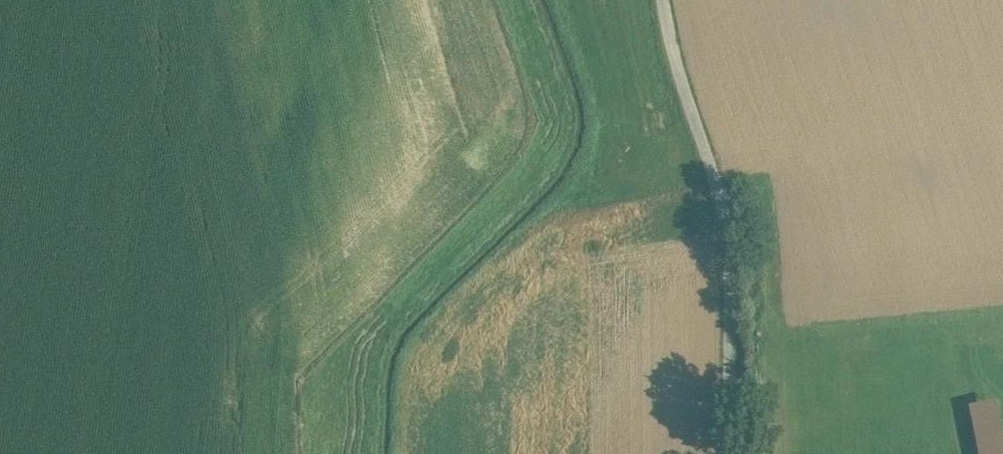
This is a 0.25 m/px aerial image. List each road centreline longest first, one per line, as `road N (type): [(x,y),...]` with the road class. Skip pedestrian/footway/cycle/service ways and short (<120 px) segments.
road 1 (unclassified): [(732,453),(731,270),(671,0)]

